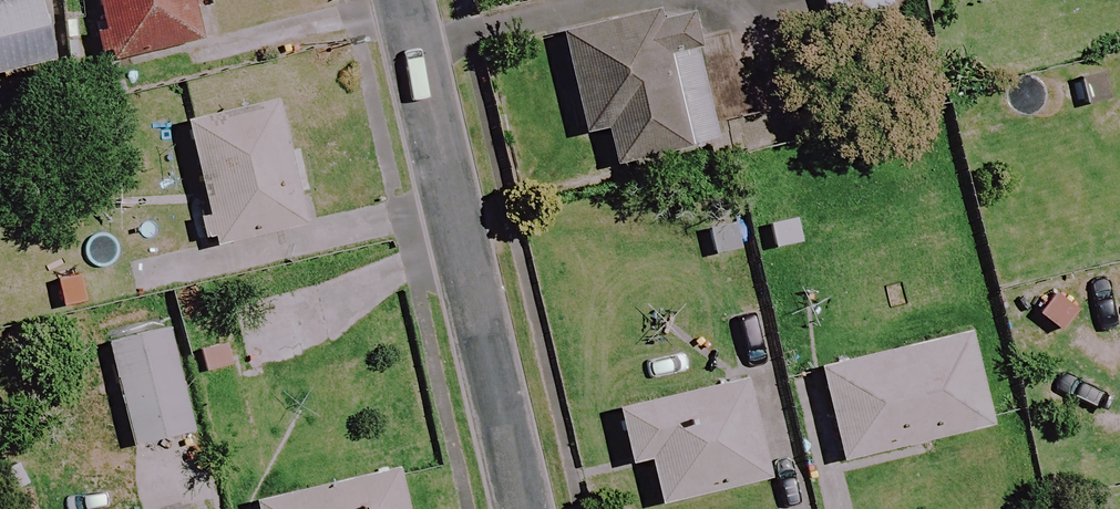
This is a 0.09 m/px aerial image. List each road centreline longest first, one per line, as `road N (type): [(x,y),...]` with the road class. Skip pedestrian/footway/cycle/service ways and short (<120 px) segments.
road 1 (residential): [(402,0),(518,508)]

